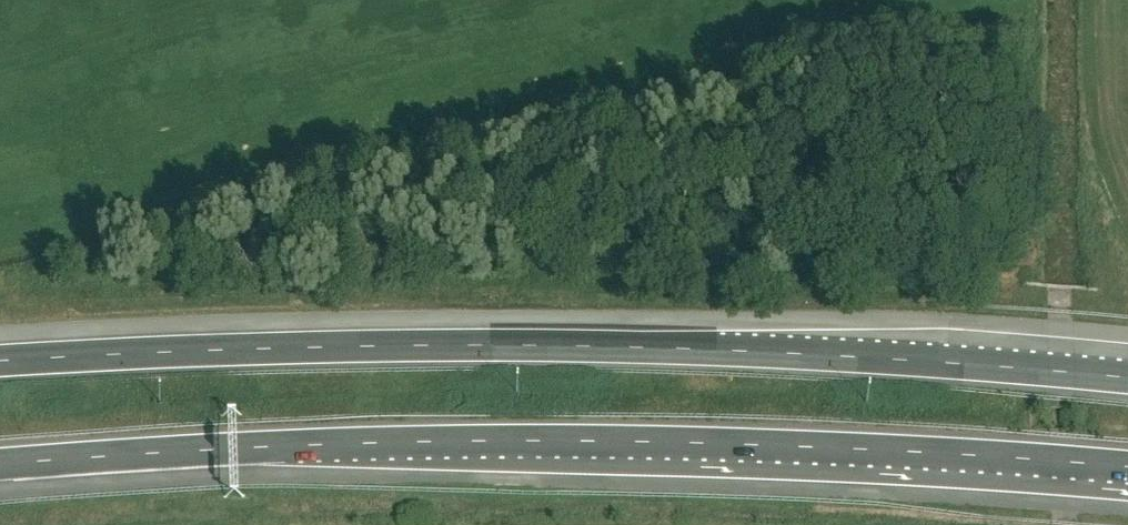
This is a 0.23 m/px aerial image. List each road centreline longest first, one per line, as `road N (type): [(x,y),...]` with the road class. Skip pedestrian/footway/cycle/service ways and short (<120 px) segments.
road 1 (motorway): [(0,466),(285,446),(553,439),(1127,467)]
road 2 (motorway): [(1127,378),(578,346),(147,349),(0,359)]

